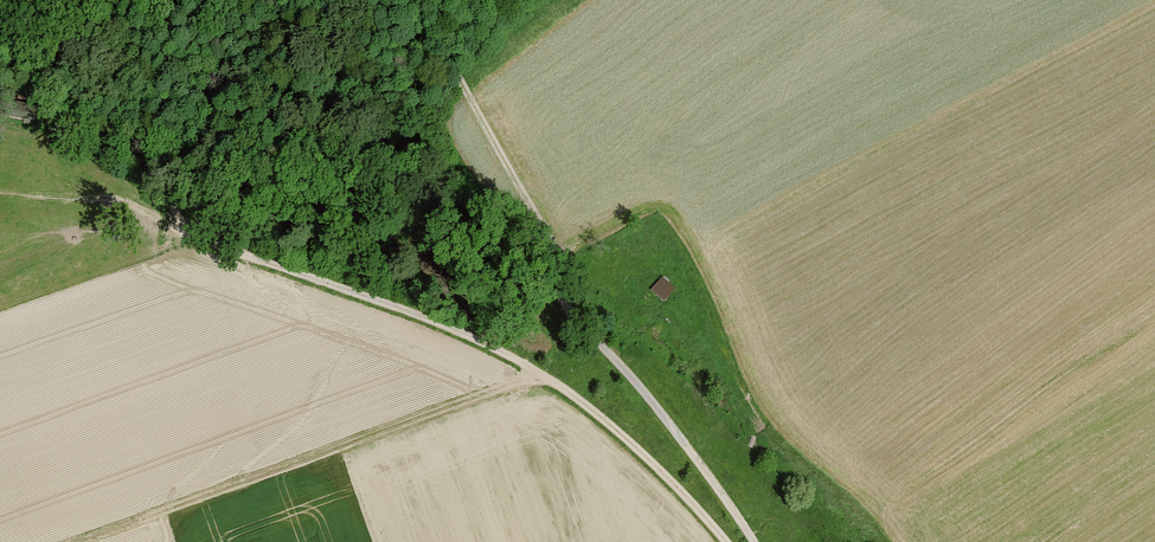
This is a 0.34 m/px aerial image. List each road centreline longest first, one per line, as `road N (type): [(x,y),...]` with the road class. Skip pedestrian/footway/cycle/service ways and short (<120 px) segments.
road 1 (track): [(735,541),(681,486),(520,361),(190,243),(126,143),(60,105)]
road 2 (track): [(415,0),(605,346),(656,400),(754,541)]

